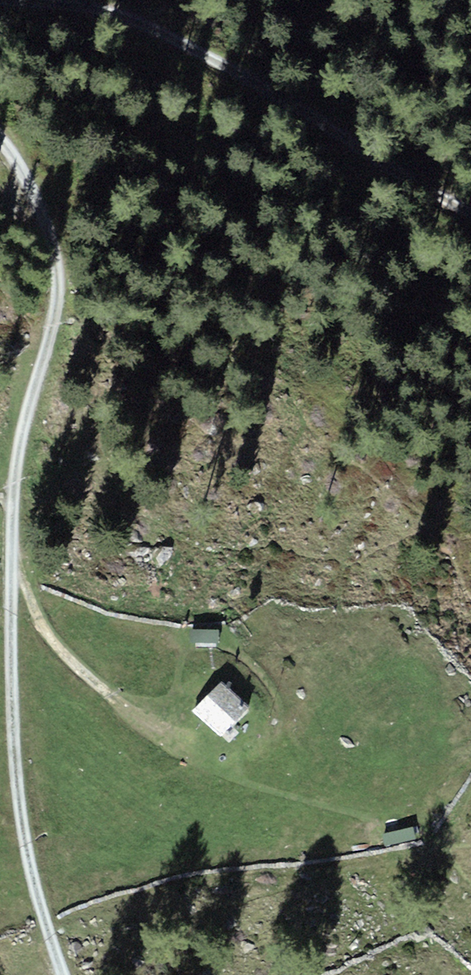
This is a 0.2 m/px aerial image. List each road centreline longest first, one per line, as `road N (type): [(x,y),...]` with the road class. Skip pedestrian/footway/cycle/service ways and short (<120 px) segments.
road 1 (track): [(0,136),(28,176),(59,250),(57,304),(20,441),(10,657),(22,822),(66,974)]
road 2 (track): [(470,215),(167,34),(101,8),(0,3)]
road 3 (track): [(13,559),(57,648),(152,723)]

